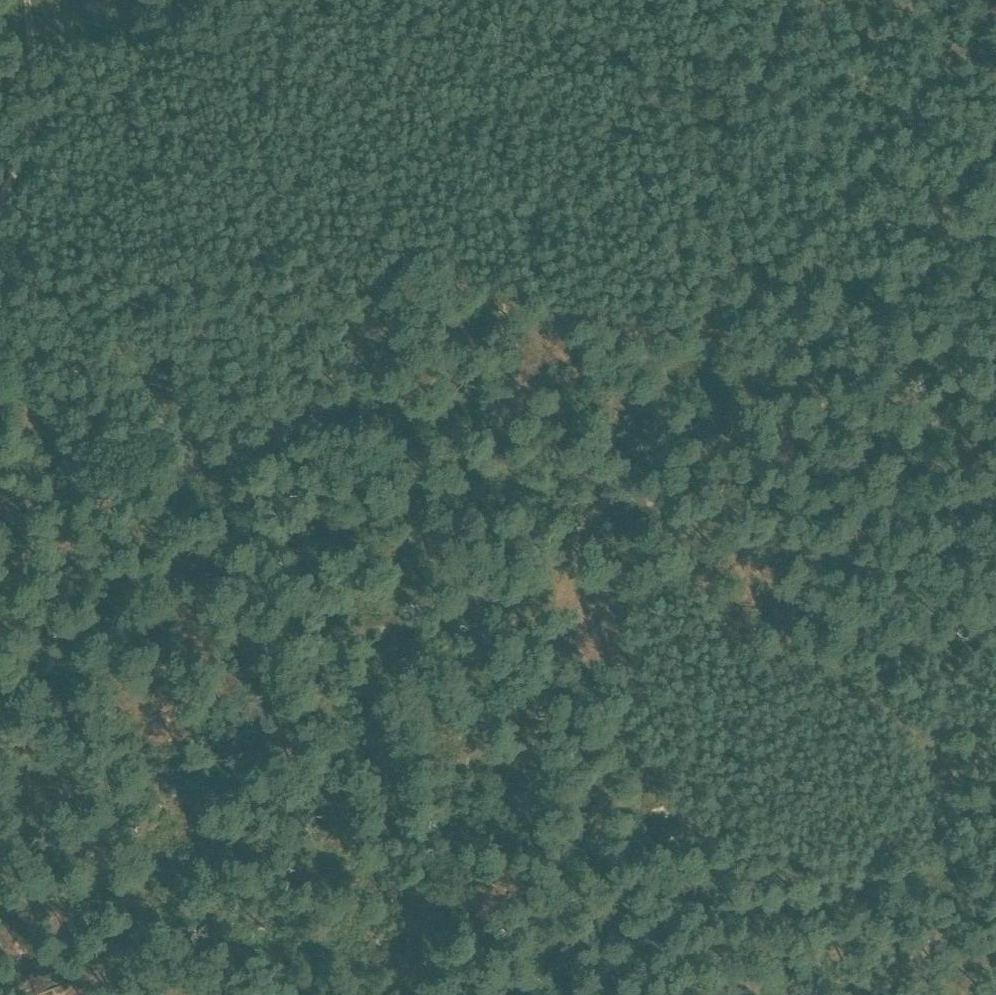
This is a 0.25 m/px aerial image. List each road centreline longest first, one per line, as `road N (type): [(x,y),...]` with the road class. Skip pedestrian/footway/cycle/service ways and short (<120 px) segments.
road 1 (track): [(20,0),(37,89),(0,209)]

